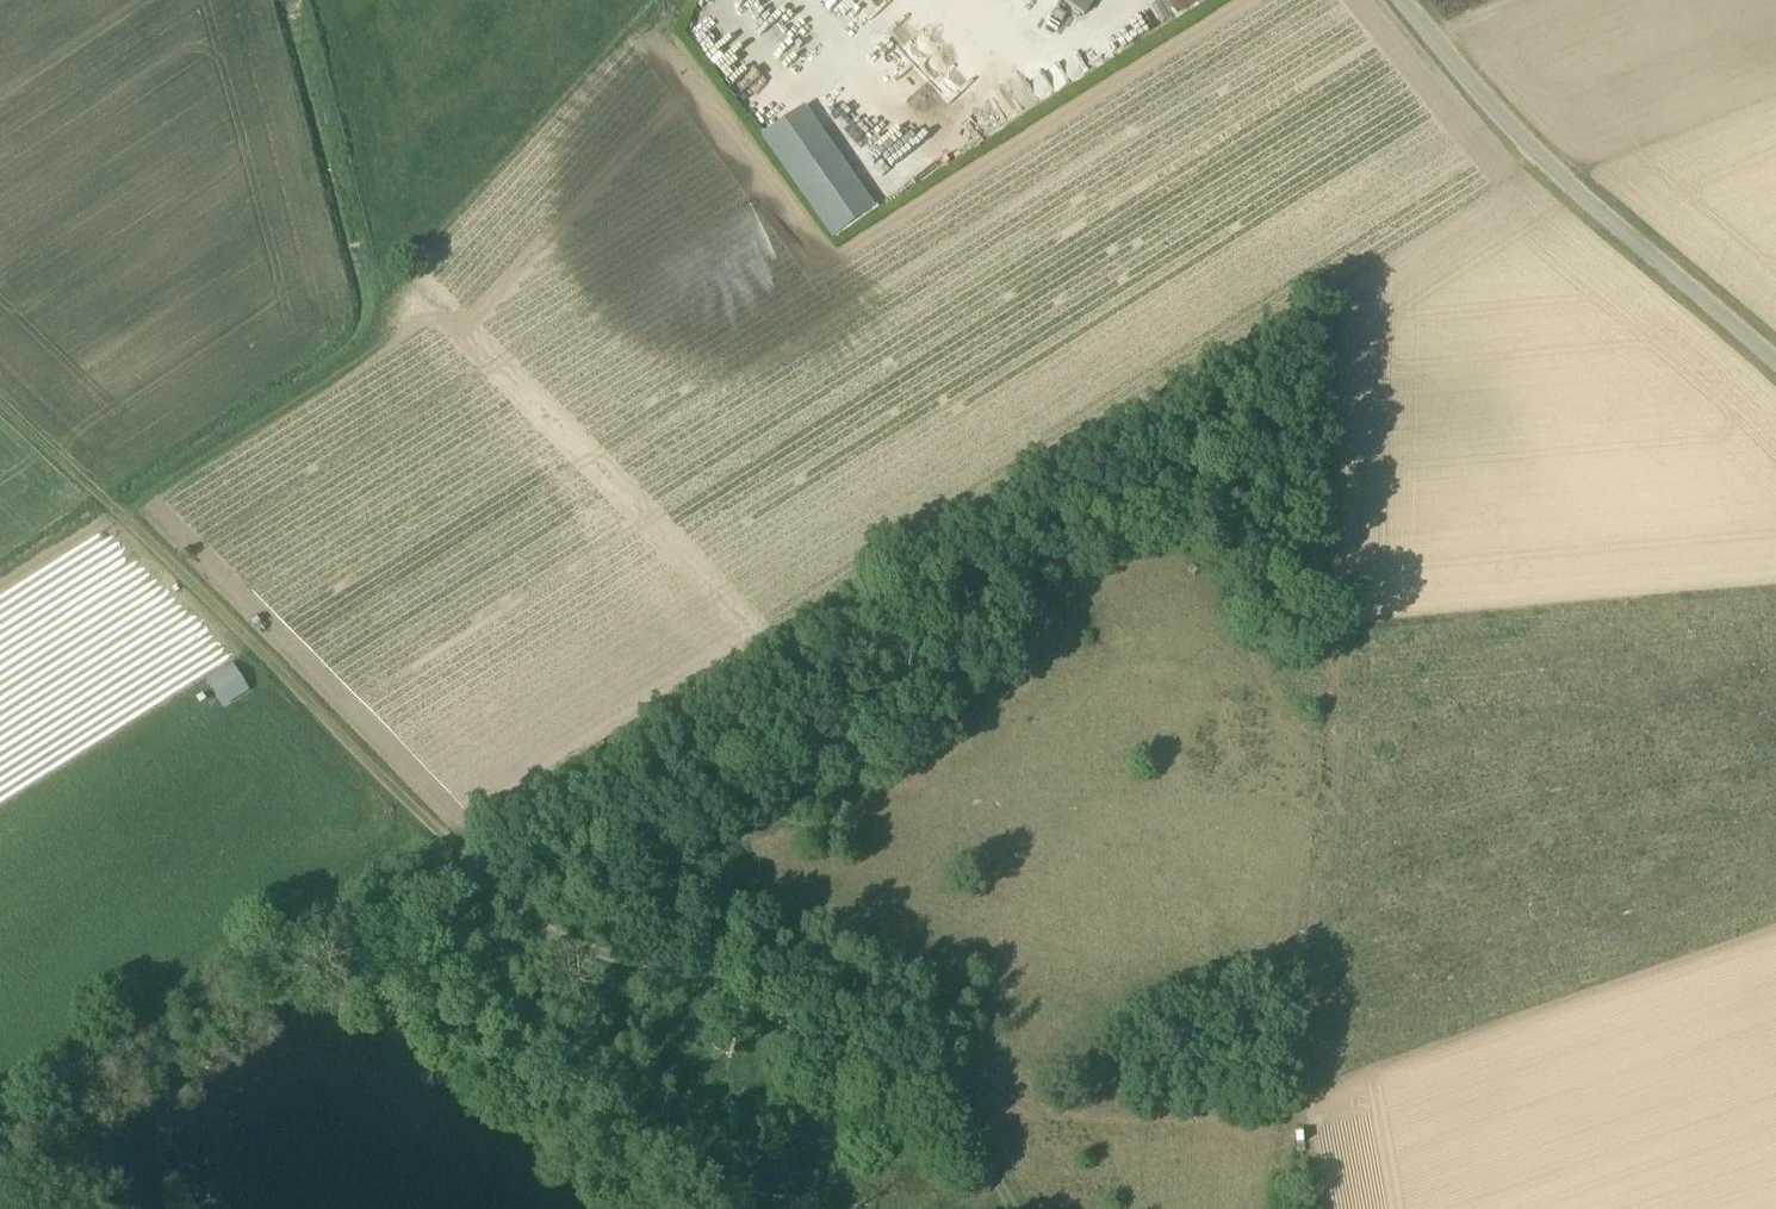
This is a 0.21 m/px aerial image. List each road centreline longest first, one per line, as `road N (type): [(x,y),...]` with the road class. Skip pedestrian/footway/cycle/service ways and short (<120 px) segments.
road 1 (track): [(997,1208),(956,1116),(906,1077),(568,926),(495,886),(434,837),(0,399)]
road 2 (unclassified): [(1775,361),(1577,186),(1410,0)]

